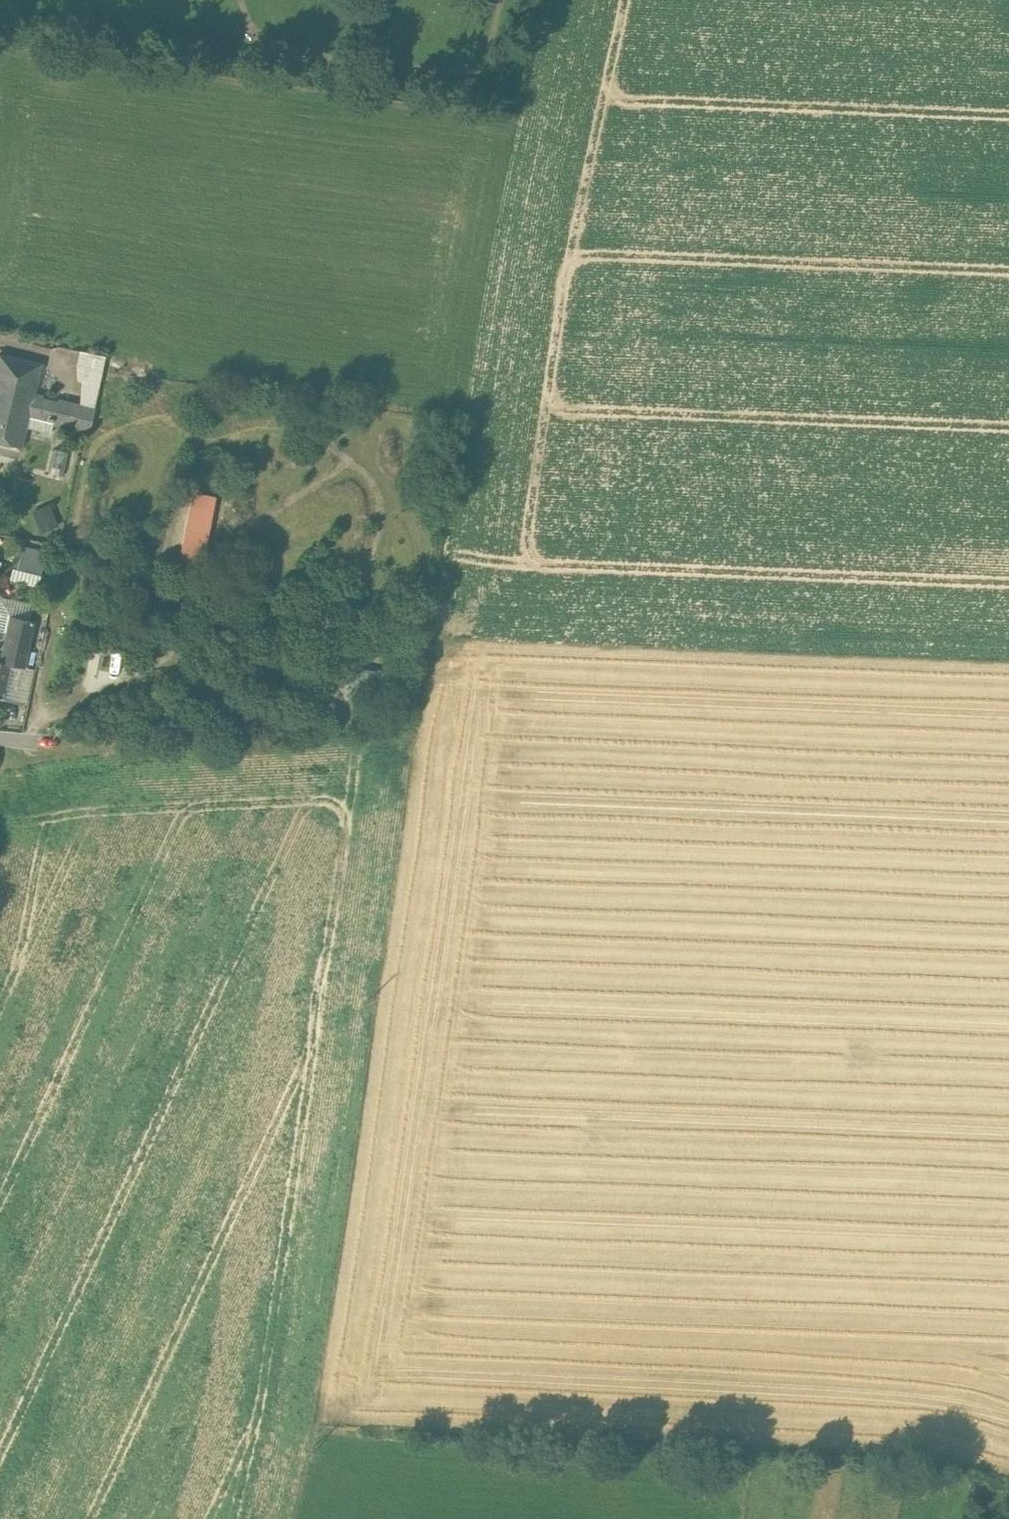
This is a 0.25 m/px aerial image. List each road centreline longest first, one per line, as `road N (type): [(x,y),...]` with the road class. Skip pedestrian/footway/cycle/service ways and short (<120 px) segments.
road 1 (track): [(37,745),(52,625),(92,449),(129,425),(167,421),(195,445),(299,429),(364,471),(381,516),(371,568),(371,652),(363,660),(229,678),(167,656),(54,716)]
road 2 (track): [(344,458),(336,472),(229,543),(216,488),(184,490),(172,556),(189,581),(174,658)]

